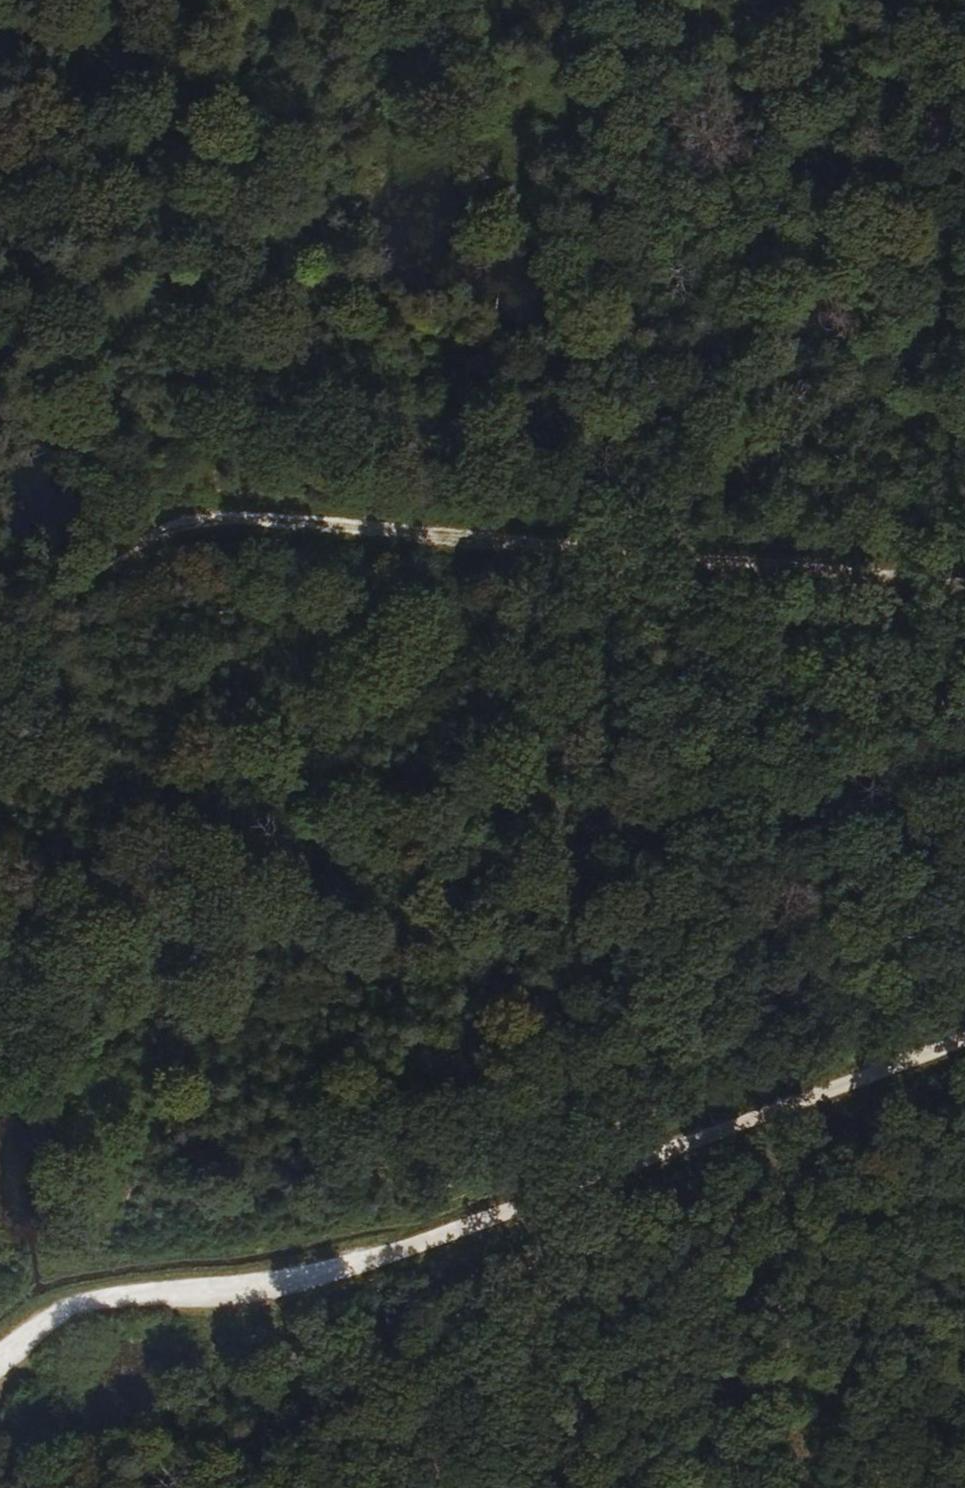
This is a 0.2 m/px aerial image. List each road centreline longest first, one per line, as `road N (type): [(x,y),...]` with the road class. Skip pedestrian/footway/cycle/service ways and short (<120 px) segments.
road 1 (track): [(0,1360),(50,1316),(101,1300),(280,1286),(425,1244),(964,1037)]
road 2 (track): [(0,569),(44,584),(187,526),(238,517),(964,575)]

